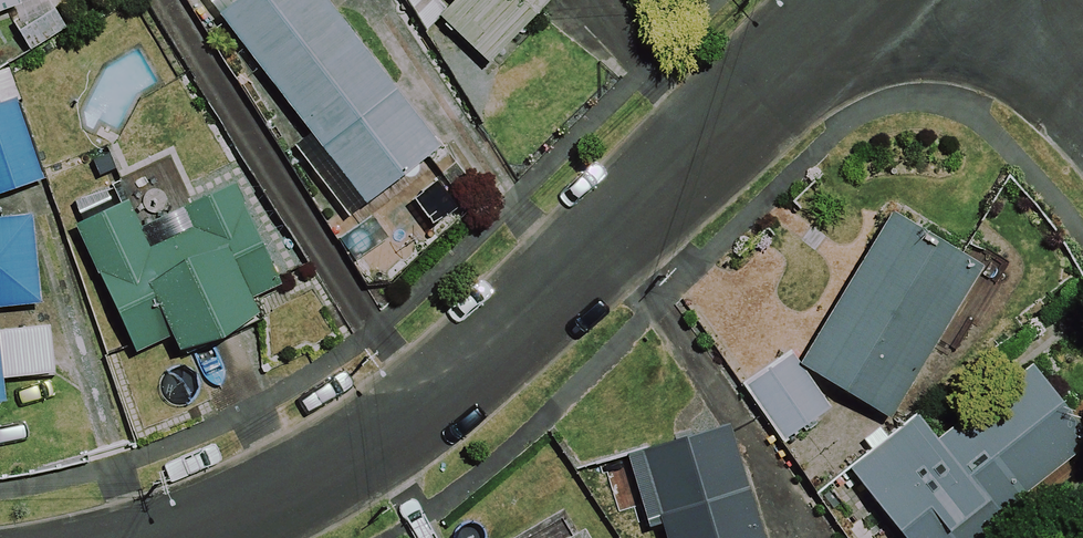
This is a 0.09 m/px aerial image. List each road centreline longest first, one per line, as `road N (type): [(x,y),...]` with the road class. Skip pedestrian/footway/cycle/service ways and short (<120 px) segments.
road 1 (residential): [(183,537),(294,500),(449,395),(864,0)]
road 2 (residential): [(998,0),(1082,109)]

